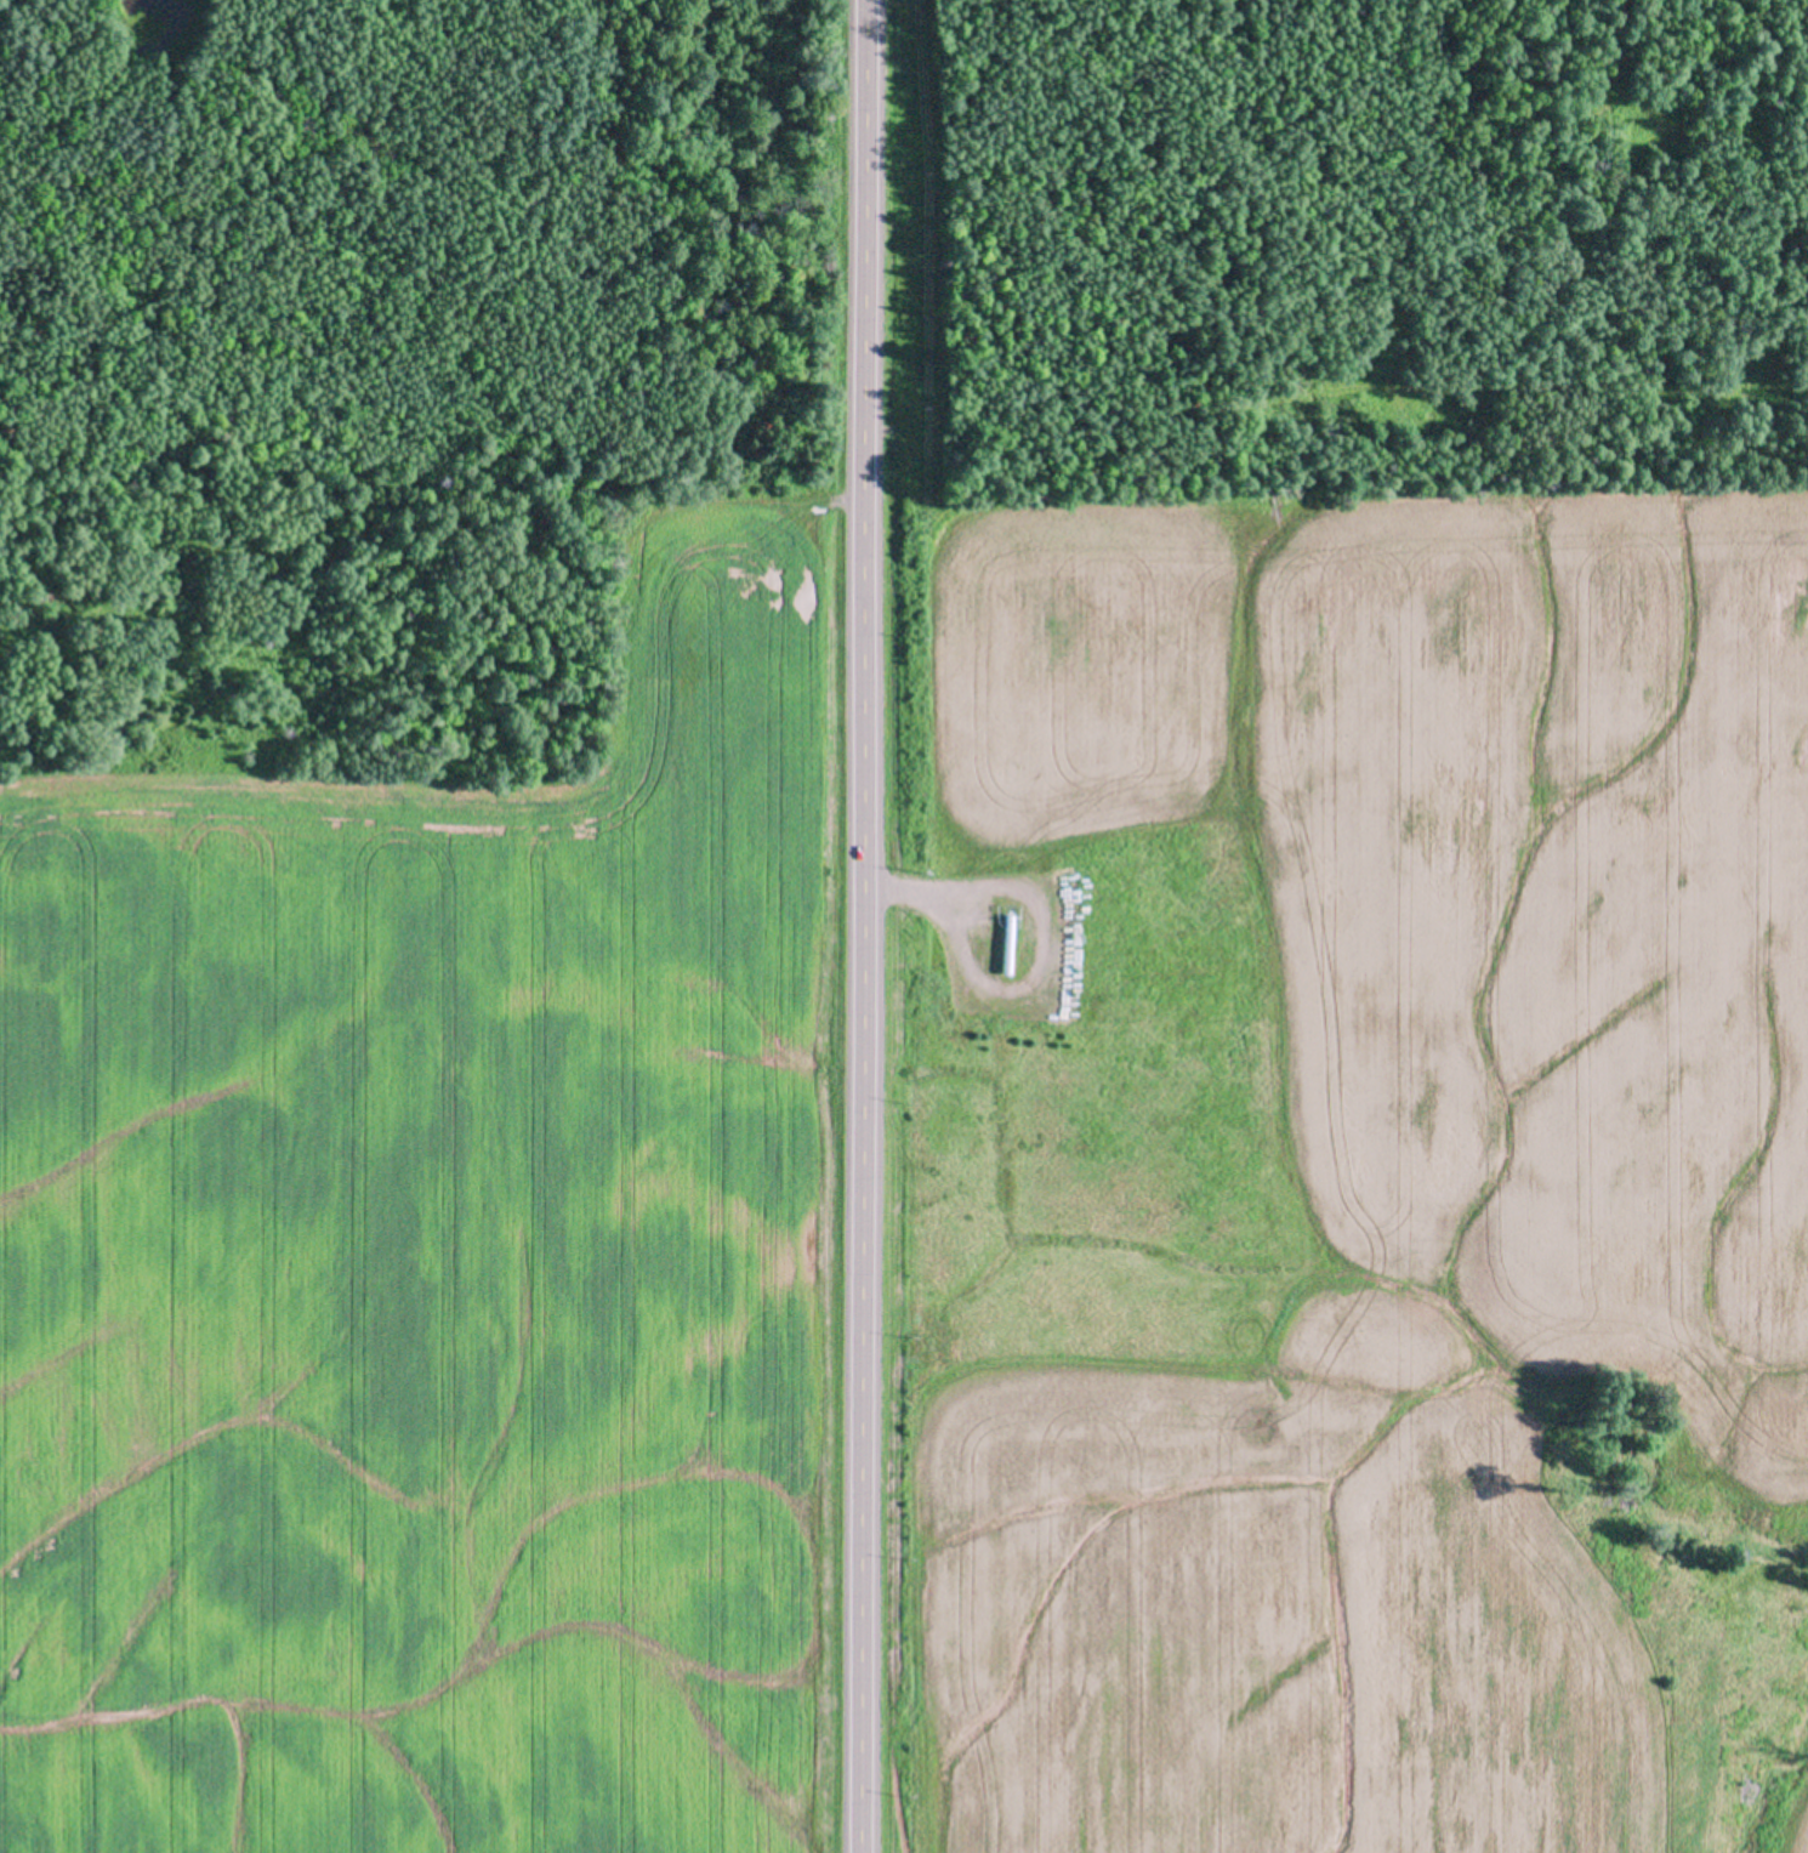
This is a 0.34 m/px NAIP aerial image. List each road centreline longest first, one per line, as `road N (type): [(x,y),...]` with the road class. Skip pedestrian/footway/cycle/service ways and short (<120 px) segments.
road 1 (primary): [(862,1852),(867,0)]

